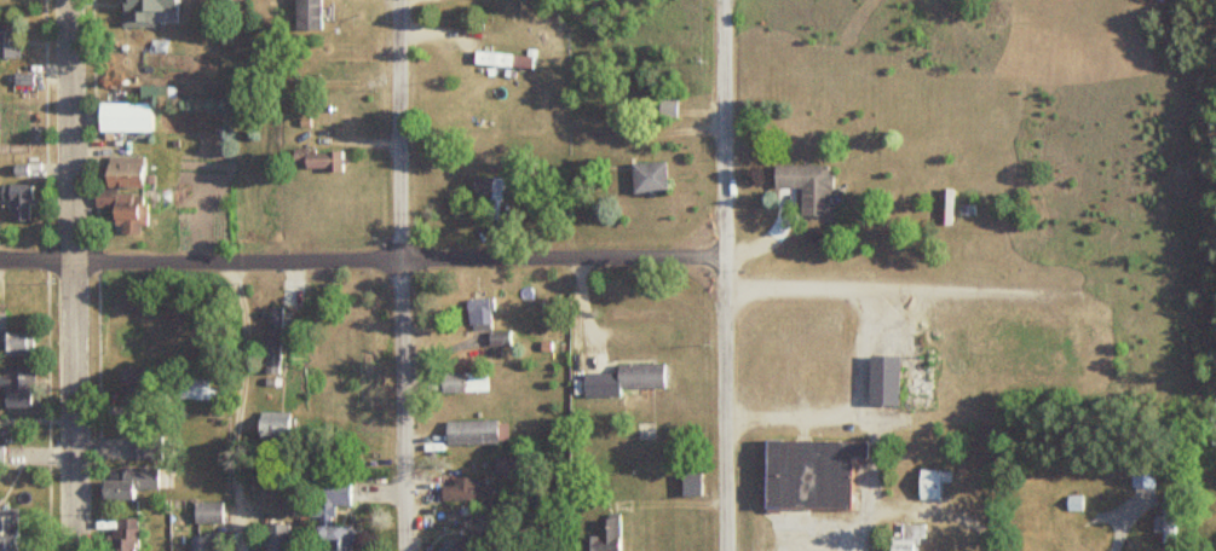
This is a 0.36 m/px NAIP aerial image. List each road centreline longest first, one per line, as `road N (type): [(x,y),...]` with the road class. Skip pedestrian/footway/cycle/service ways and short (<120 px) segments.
road 1 (residential): [(659,255),(0,259)]
road 2 (residential): [(75,550),(68,0)]
road 3 (residential): [(397,550),(400,0)]
road 4 (residential): [(724,550),(721,0)]

